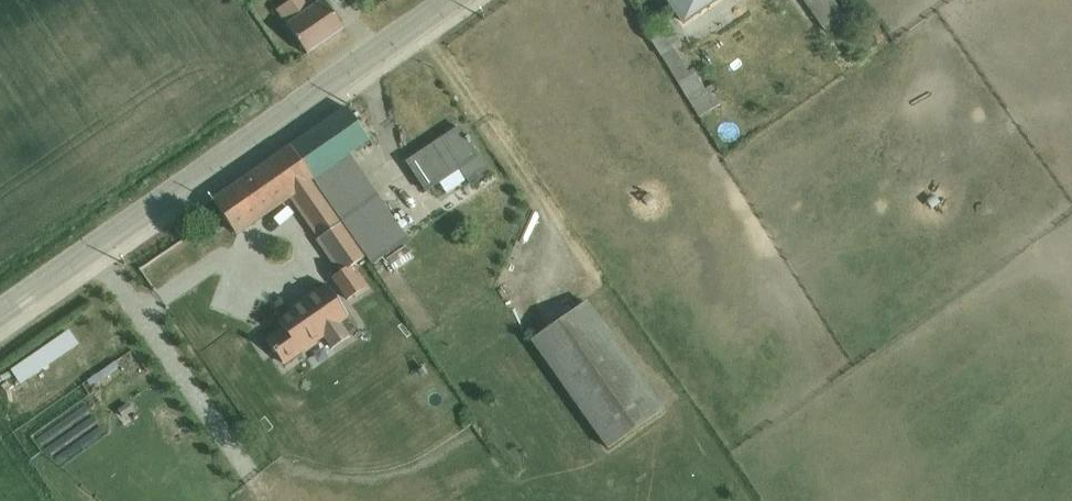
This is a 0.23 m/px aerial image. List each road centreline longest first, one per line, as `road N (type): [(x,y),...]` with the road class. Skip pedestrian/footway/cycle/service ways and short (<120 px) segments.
road 1 (tertiary): [(0,311),(447,0)]

